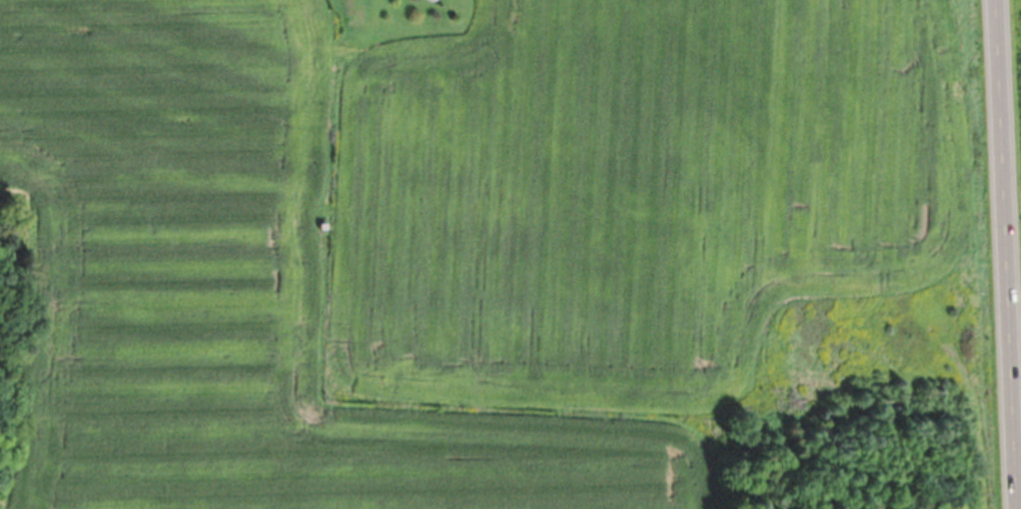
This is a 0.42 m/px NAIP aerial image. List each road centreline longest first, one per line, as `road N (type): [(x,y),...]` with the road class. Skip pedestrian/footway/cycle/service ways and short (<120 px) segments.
road 1 (primary): [(1018,508),(997,0)]

